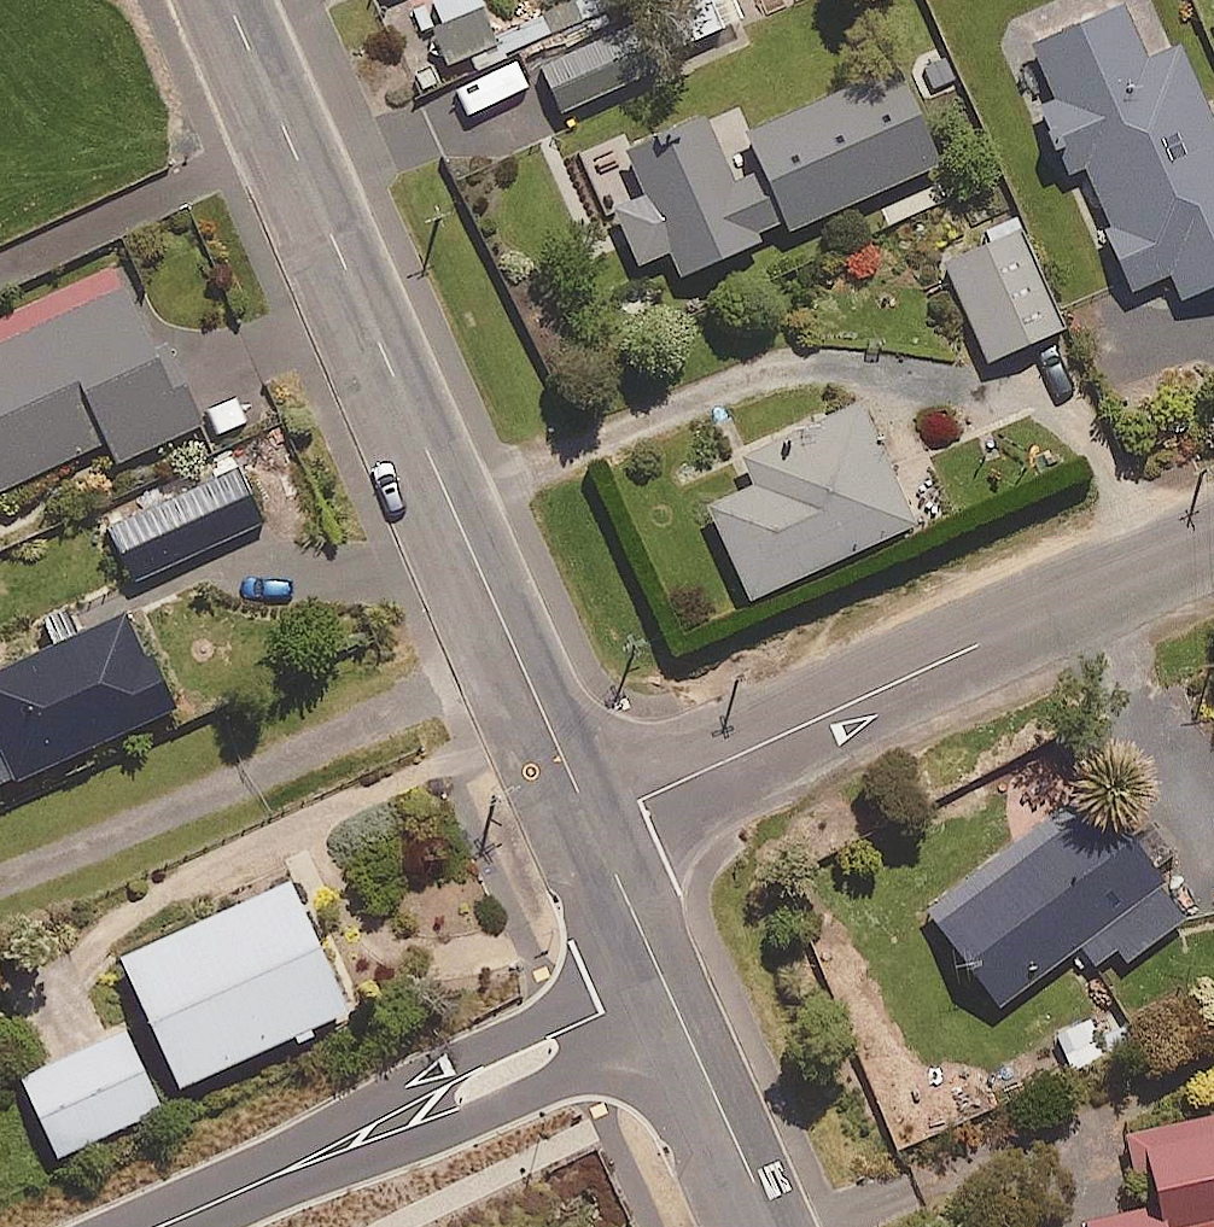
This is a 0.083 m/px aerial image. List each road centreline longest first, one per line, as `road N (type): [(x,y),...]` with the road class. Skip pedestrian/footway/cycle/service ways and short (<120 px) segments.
road 1 (residential): [(229,0),(592,822)]
road 2 (residential): [(1213,540),(592,822)]
road 3 (residential): [(160,1226),(671,996)]
road 4 (residential): [(671,996),(772,1226)]
road 5 (residential): [(592,822),(671,996)]

